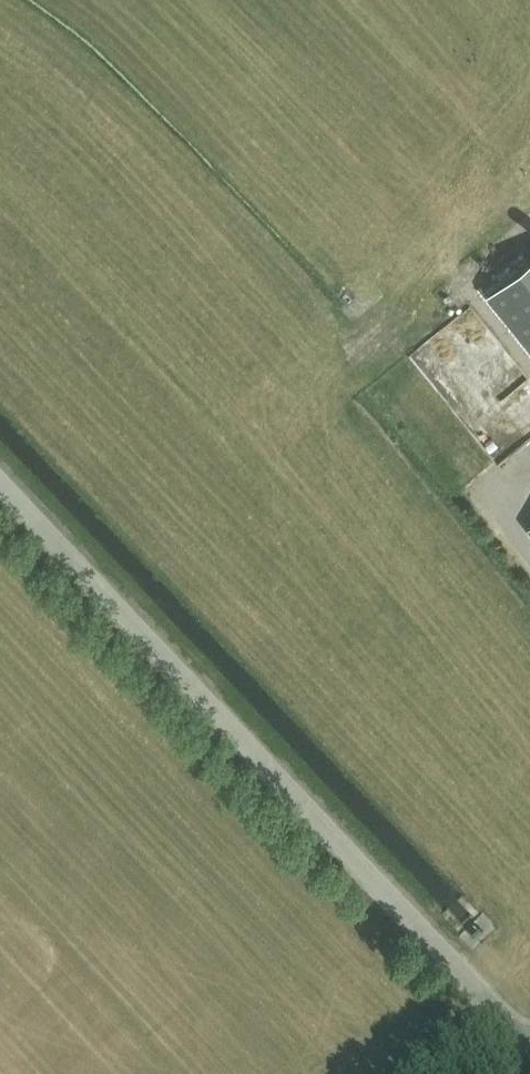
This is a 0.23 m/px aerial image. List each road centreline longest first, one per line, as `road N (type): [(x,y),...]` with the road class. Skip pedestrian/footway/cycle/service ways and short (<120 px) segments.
road 1 (unclassified): [(529,1046),(0,485)]

